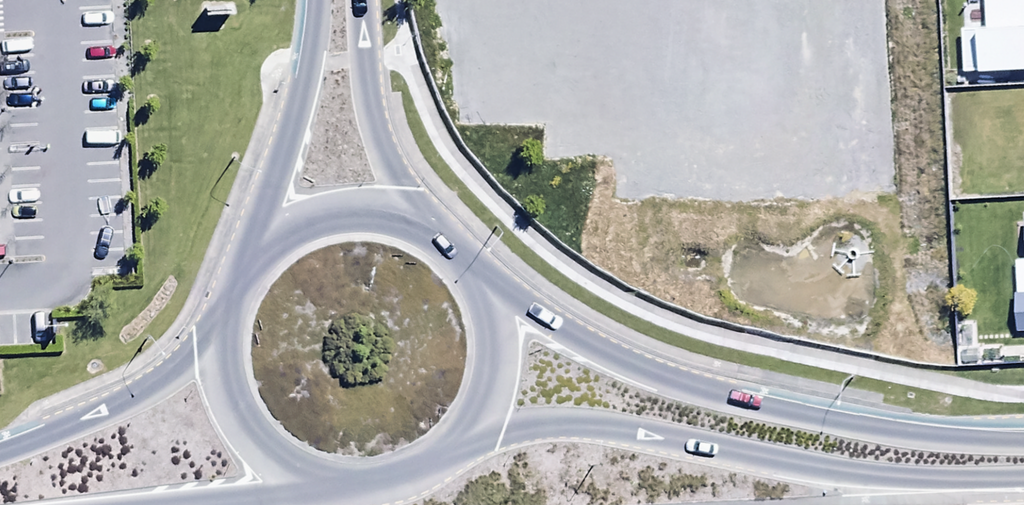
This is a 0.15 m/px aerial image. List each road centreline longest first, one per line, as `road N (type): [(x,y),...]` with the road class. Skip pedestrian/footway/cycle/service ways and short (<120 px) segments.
road 1 (trunk): [(481,275),(601,352),(723,395),(863,427),(1023,443)]
road 2 (trunk): [(1023,478),(887,476),(568,422),(473,433)]
road 3 (unclassified): [(260,253),(310,66),(319,0)]
road 4 (trunk): [(0,453),(123,403),(223,335)]
road 5 (unclassified): [(362,0),(370,111),(398,188),(422,222)]
road 6 (trunk): [(330,484),(293,469),(238,412),(223,335)]
road 7 (trunk): [(260,253),(319,216),(353,209),(422,222)]
road 8 (trunk): [(481,275),(497,314),(502,355),(493,396),(473,433)]
road 9 (trunk): [(473,433),(433,468),(383,486),(330,484)]
road 10 (trunk): [(330,484),(183,504)]

